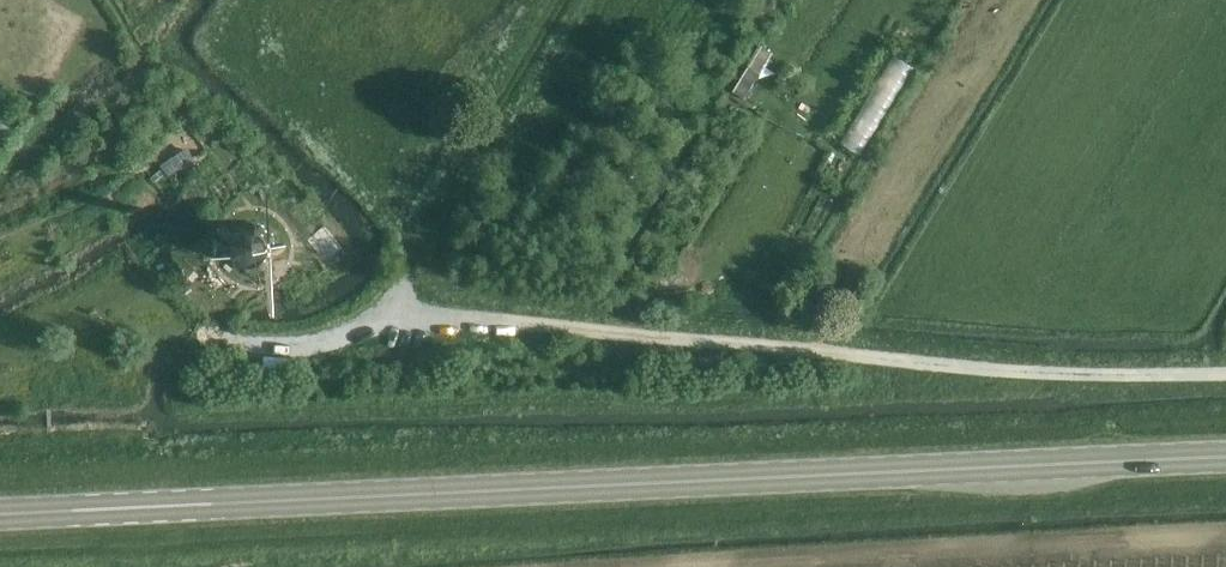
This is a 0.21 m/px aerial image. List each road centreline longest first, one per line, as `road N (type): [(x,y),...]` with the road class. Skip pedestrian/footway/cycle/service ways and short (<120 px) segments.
road 1 (primary): [(1225,457),(0,514)]
road 2 (unclassified): [(1225,374),(989,370),(413,316),(284,348),(237,344)]

